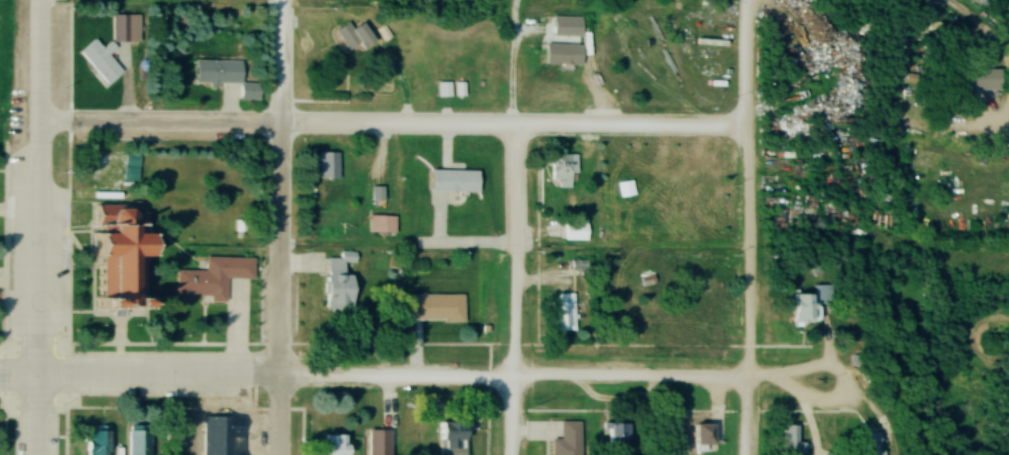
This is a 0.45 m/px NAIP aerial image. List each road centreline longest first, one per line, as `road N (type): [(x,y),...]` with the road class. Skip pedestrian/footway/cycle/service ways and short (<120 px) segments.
road 1 (residential): [(823,385),(668,373),(35,381)]
road 2 (residential): [(746,124),(37,127)]
road 3 (residential): [(277,454),(281,0)]
road 4 (residential): [(34,454),(38,0)]
road 5 (residential): [(745,454),(746,124)]
road 6 (residential): [(510,454),(513,125)]
road 7 (residential): [(746,124),(746,0)]

